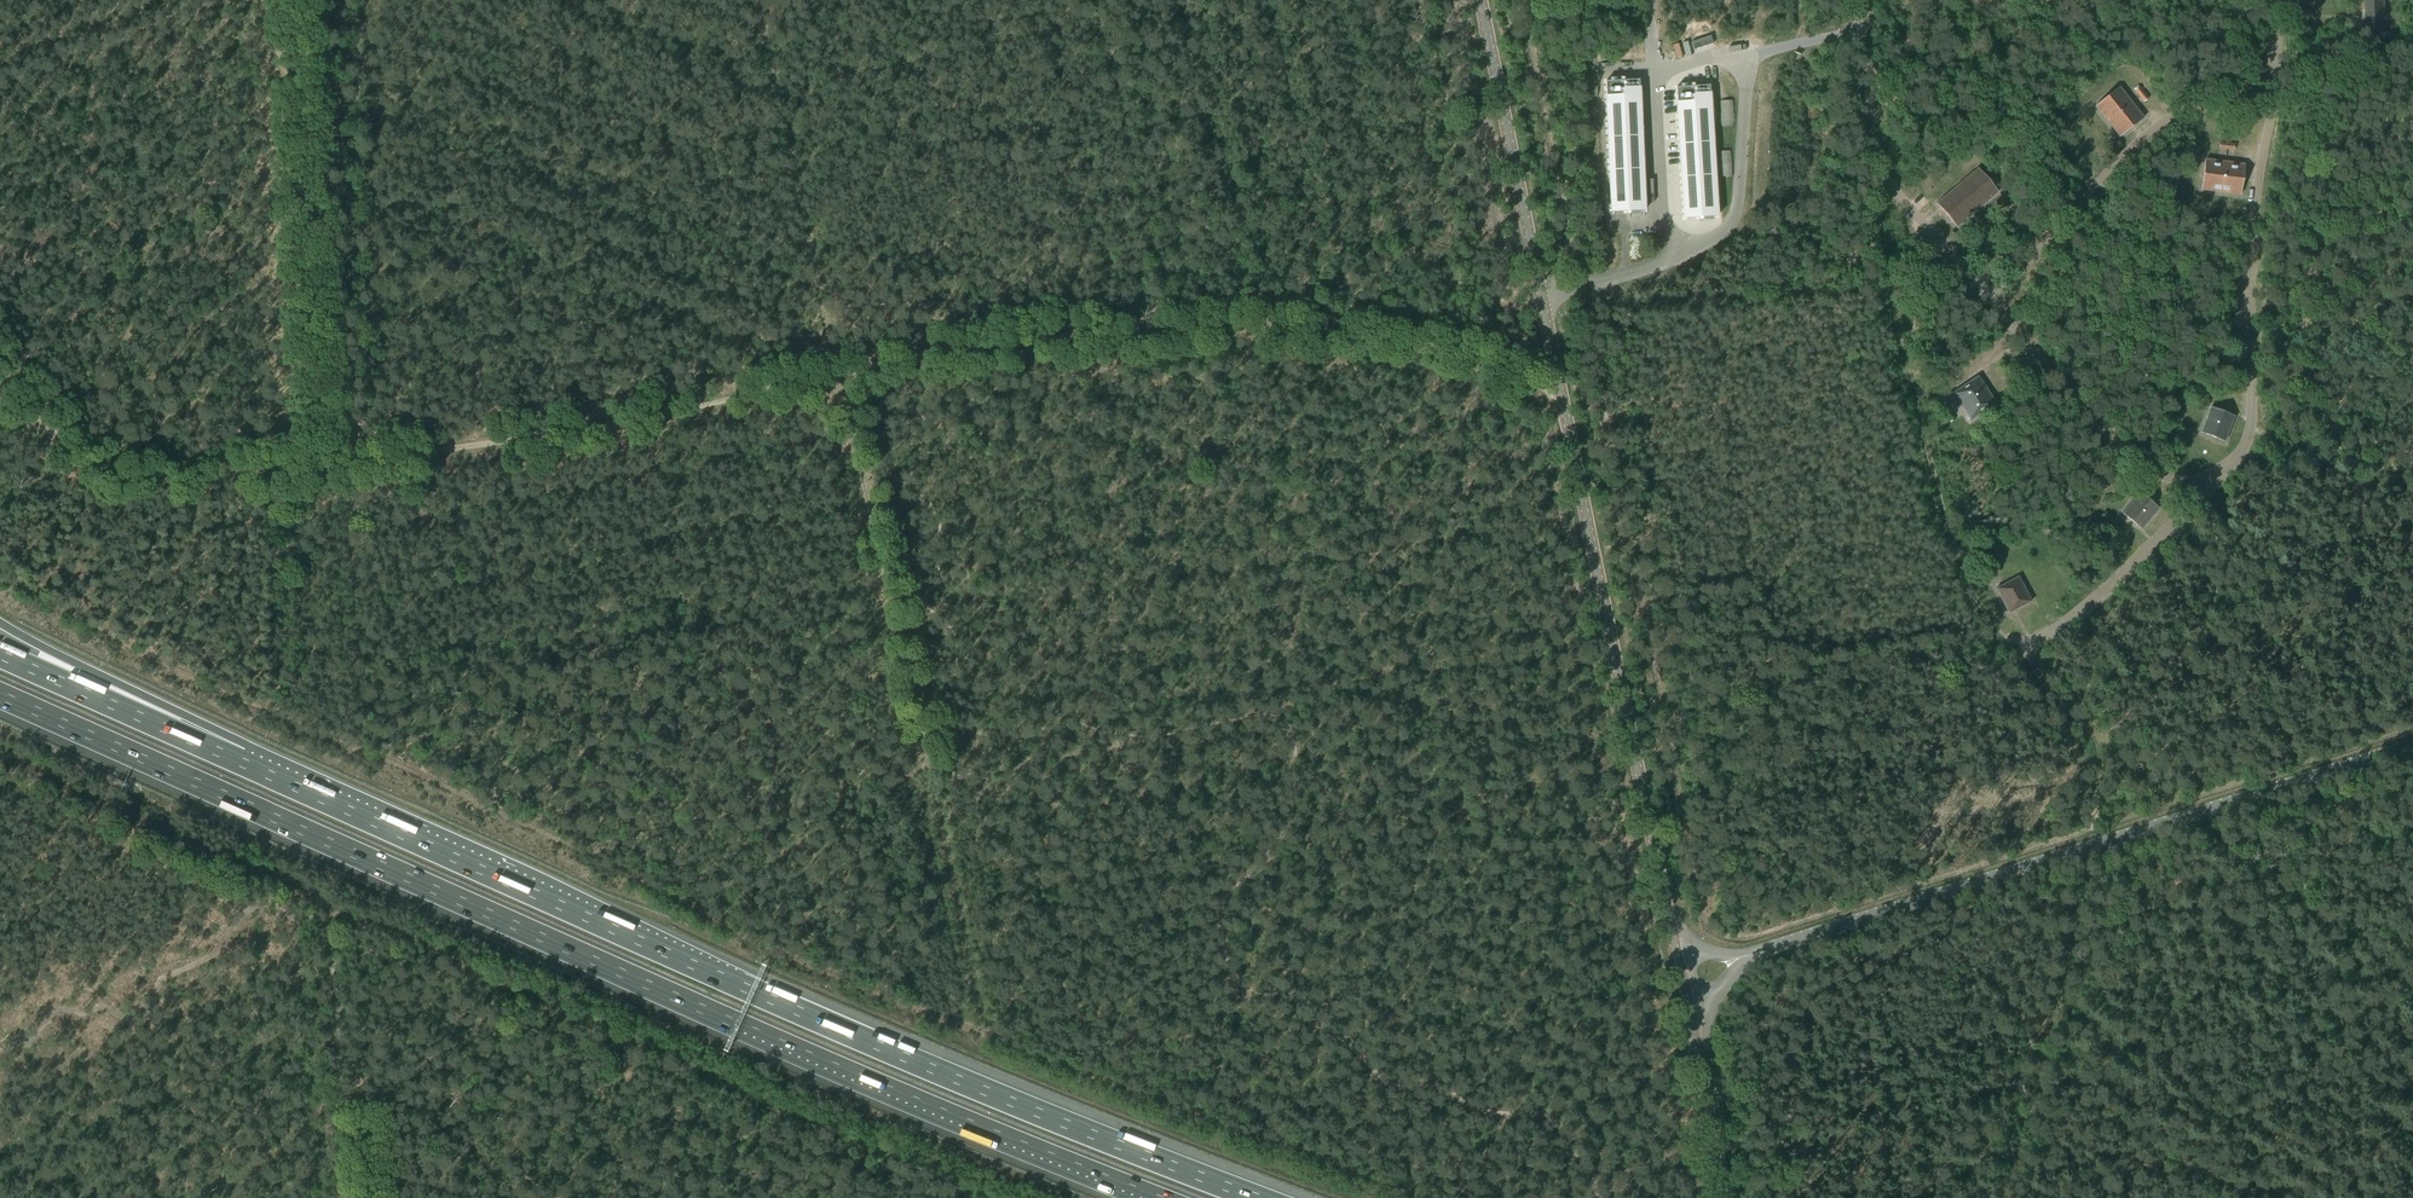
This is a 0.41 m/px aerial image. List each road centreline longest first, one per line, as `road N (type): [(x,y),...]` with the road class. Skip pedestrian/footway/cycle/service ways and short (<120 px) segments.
road 1 (track): [(2412,729),(1748,938),(1709,927),(1587,326),(1599,291),(1571,247),(1520,0)]
road 2 (motorway): [(0,696),(734,1024),(1153,1197)]
road 3 (secondary): [(1673,940),(1481,0)]
road 4 (motorway): [(1257,1197),(900,1055),(448,853)]
road 5 (track): [(1885,174),(1882,228),(1899,338),(1949,539),(1983,617),(2027,652),(2091,738),(2096,772),(2087,832)]
road 6 (unclassified): [(1750,954),(2412,744)]
road 7 (track): [(1544,385),(1385,339),(1275,328),(1030,339),(896,361)]
road 8 (track): [(0,1049),(305,918),(327,920),(345,1101),(371,1137),(377,1197)]
road 9 (track): [(322,465),(567,430),(838,374)]
road 10 (motorway): [(448,853),(0,621)]
road 11 (motorway): [(448,853),(0,654)]
road 12 (track): [(299,0),(322,465)]
road 13 (track): [(1528,381),(1451,0)]
road 14 (track): [(838,374),(759,0)]
road 15 (track): [(52,432),(89,461),(133,475),(322,465)]
road 16 (secondary): [(1726,1197),(1692,1031)]

